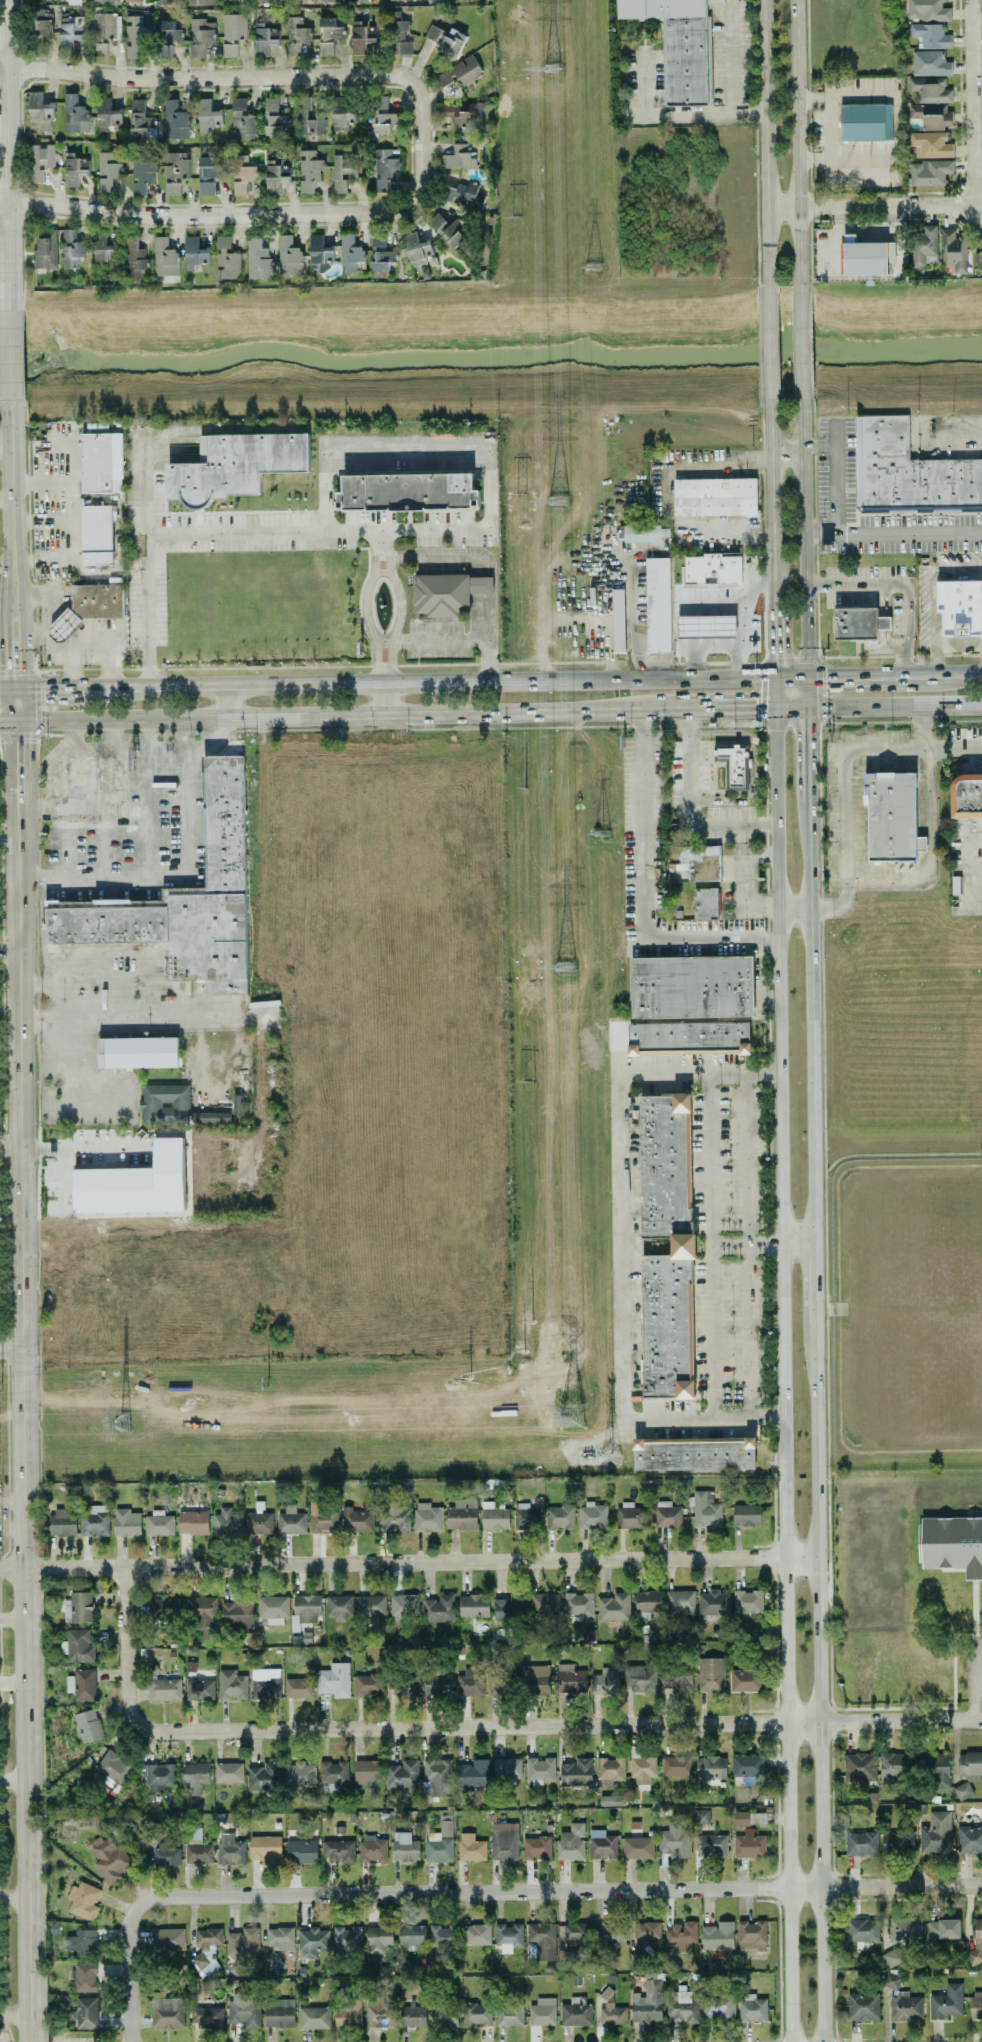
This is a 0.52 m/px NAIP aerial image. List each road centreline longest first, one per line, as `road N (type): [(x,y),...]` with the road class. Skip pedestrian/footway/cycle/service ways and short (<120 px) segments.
road 1 (secondary): [(776,705),(788,2041)]
road 2 (tertiary): [(16,719),(30,2041)]
road 3 (residential): [(981,1720),(158,1731),(141,1722),(130,1700),(128,1567)]
road 4 (residential): [(981,1886),(166,1897),(144,1903),(132,1924),(132,1955)]
road 5 (residential): [(0,1570),(785,1556)]
road 6 (secondary): [(821,2041),(816,1322)]
road 7 (primary): [(775,678),(120,686)]
road 8 (primary): [(16,719),(642,707)]
road 9 (residential): [(423,117),(424,188),(401,213),(161,217),(0,203)]
road 10 (residential): [(5,66),(160,80),(392,76),(415,84),(423,117)]
road 11 (secondary): [(815,1244),(809,801)]
road 12 (residential): [(766,206),(978,208),(974,0)]
road 13 (tertiary): [(4,0),(9,310)]
road 14 (secondary): [(801,286),(795,0)]
road 15 (secondary): [(762,0),(766,286)]
road 16 (tertiary): [(12,404),(15,688)]
road 17 (secondary): [(806,677),(802,406)]
road 18 (primary): [(807,706),(981,703)]
road 19 (secondary): [(768,408),(775,581)]
road 20 (track): [(573,709),(578,845)]
road 21 (primary): [(642,707),(776,705)]
road 22 (secondary): [(766,286),(768,408)]
road 23 (secondary): [(802,406),(801,286)]

